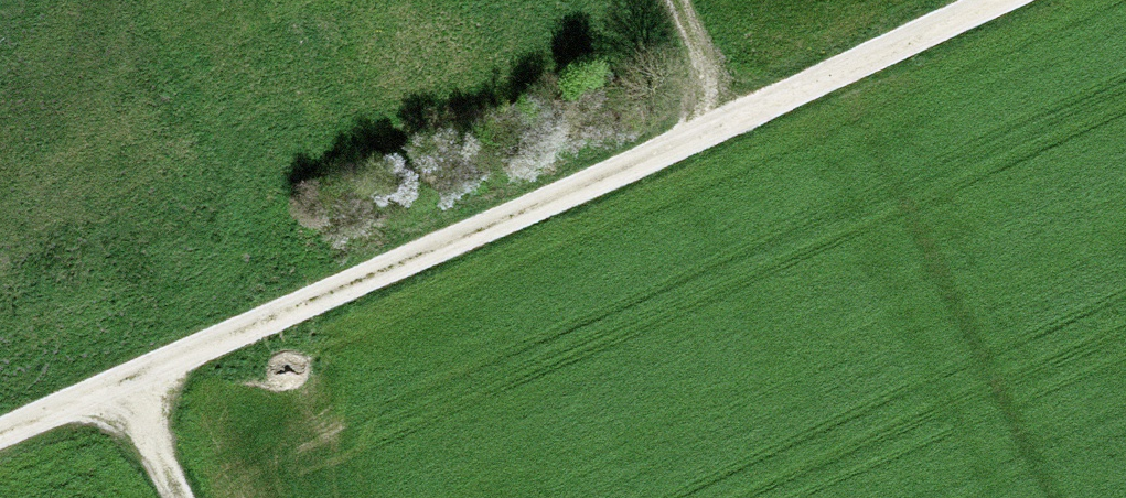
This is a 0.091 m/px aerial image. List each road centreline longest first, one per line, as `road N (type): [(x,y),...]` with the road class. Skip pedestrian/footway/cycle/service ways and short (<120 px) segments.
road 1 (track): [(0,432),(998,0)]
road 2 (track): [(119,380),(178,497)]
road 3 (track): [(679,0),(737,117)]

